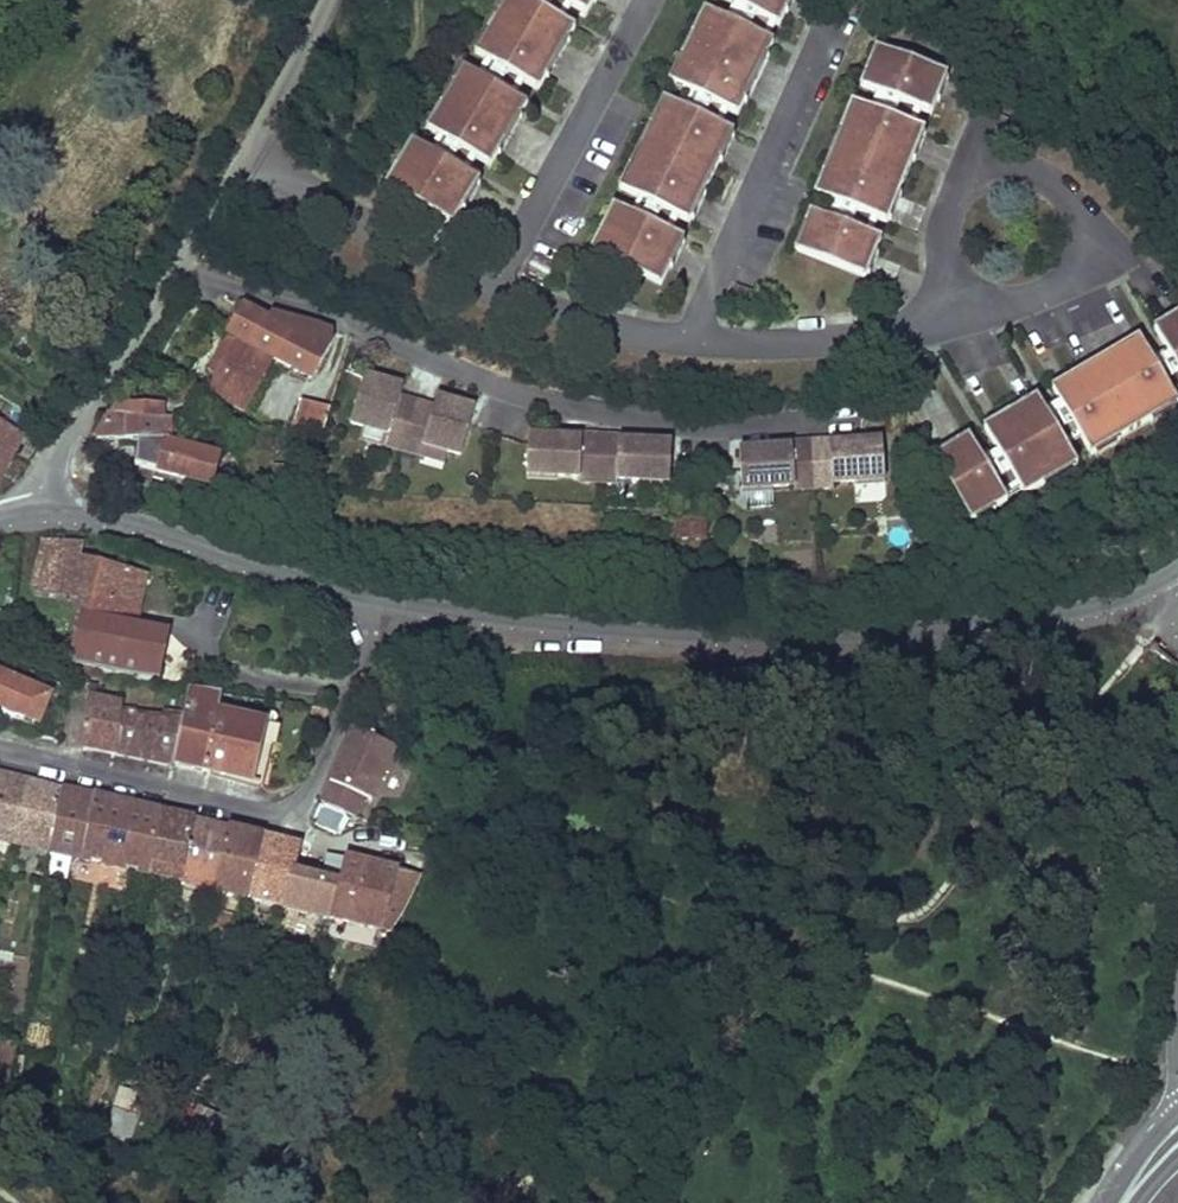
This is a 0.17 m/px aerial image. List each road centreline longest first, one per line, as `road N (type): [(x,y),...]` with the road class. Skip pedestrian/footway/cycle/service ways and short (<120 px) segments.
road 1 (residential): [(1177,574),(1106,603),(1035,616),(827,631),(601,626),(379,600)]
road 2 (residential): [(240,161),(492,284),(598,325),(681,343),(842,341),(924,324),(973,291)]
road 3 (residential): [(182,268),(529,391),(688,415),(873,410)]
road 4 (residential): [(0,753),(157,791),(291,806),(311,784),(372,652),(379,600)]
road 5 (residential): [(973,291),(1027,300),(1059,281),(1076,229),(1047,182),(993,173),(961,192),(944,244),(959,278)]
road 6 (residential): [(379,600),(111,517),(39,511)]
road 7 (residential): [(182,268),(39,490),(39,511)]
road 8 (residential): [(326,0),(240,161)]
road 9 (residential): [(240,161),(182,268)]

